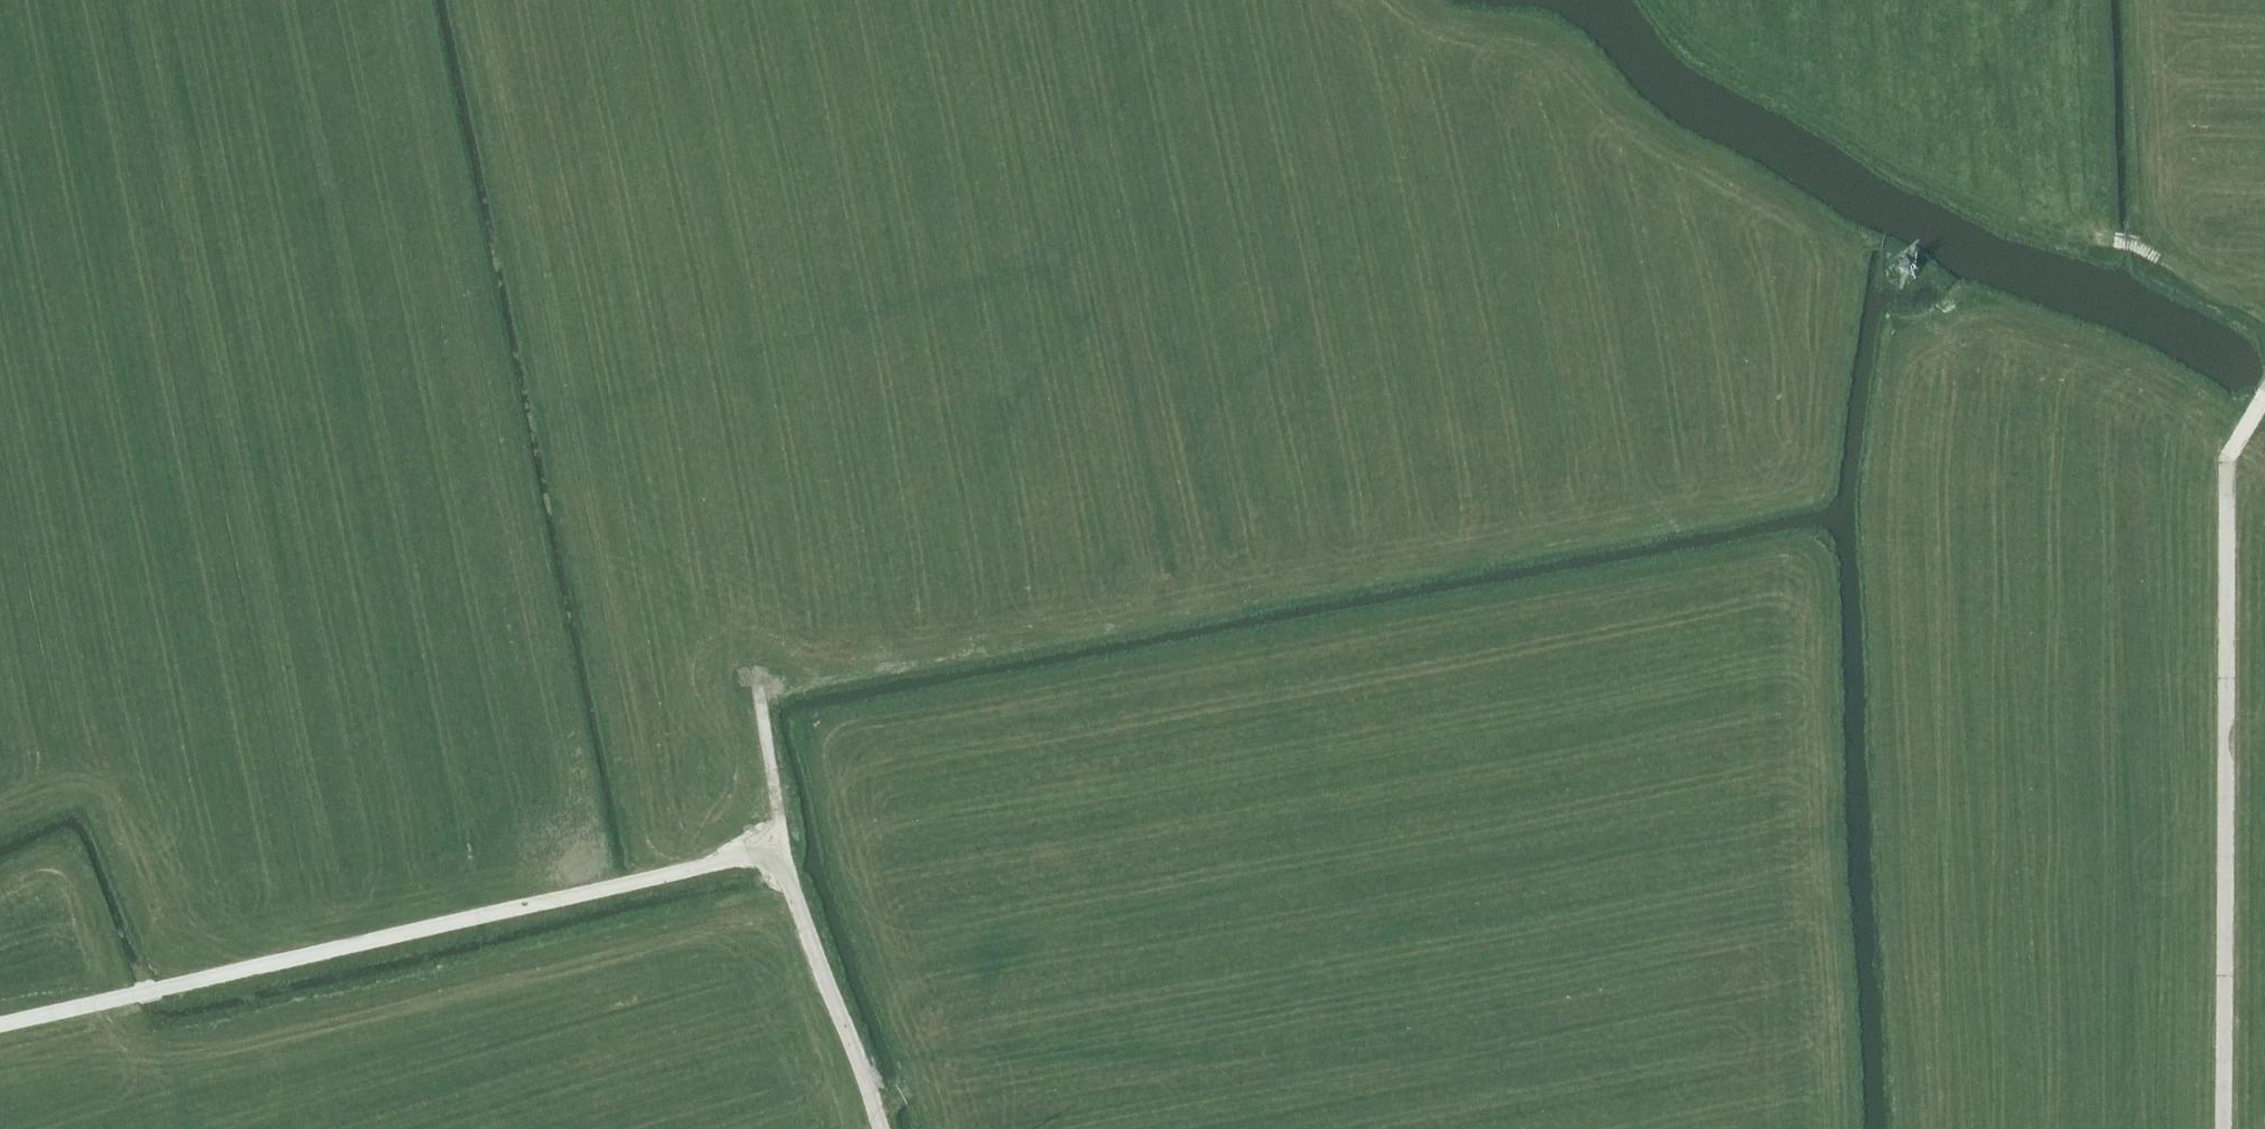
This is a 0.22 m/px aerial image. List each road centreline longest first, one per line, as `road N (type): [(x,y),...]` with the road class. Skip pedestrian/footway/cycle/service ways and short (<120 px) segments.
road 1 (unclassified): [(878,1128),(773,848),(0,1025)]
road 2 (track): [(2227,465),(1941,315)]

